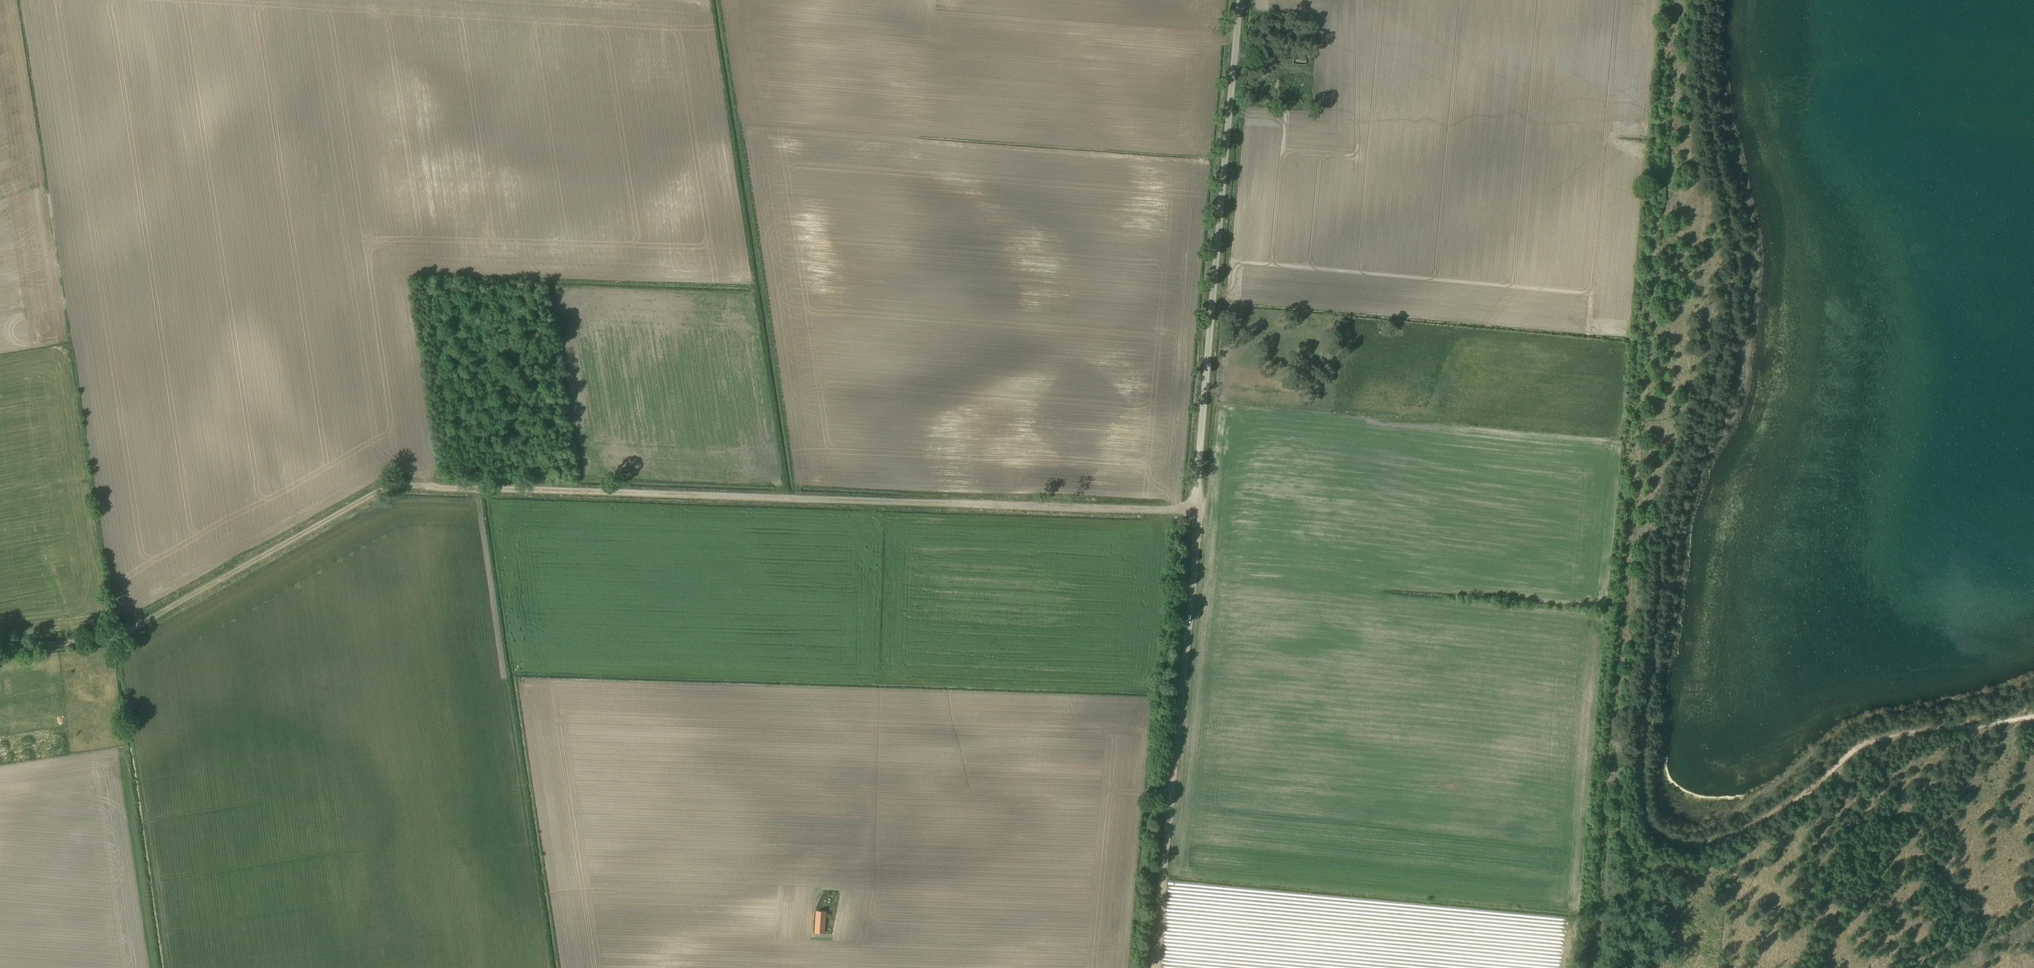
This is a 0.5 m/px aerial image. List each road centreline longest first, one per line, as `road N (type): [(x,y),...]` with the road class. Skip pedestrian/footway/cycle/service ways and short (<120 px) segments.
road 1 (track): [(1149,967),(1194,511),(389,489),(118,639),(0,653)]
road 2 (unclassified): [(1194,511),(1238,0)]

